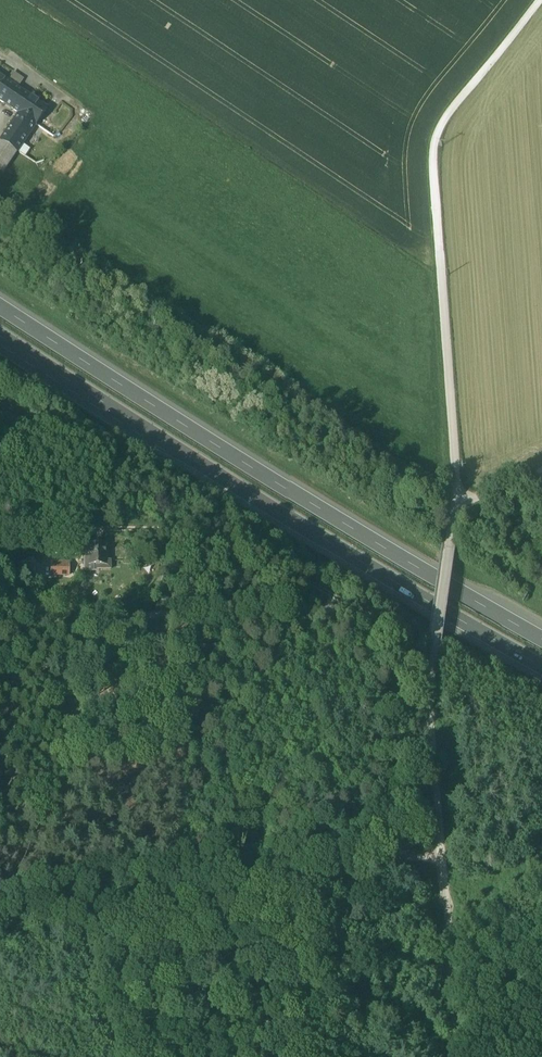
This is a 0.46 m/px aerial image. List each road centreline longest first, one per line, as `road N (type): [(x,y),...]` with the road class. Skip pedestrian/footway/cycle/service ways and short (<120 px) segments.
road 1 (track): [(540,0),(439,131),(435,152),(457,504),(437,637),(439,852)]
road 2 (motorway): [(541,638),(0,302)]
road 3 (motorway): [(0,333),(541,665)]
road 4 (track): [(369,619),(265,607),(200,610),(0,635)]
road 5 (track): [(369,619),(405,638),(410,780),(398,838),(405,854),(439,852)]
road 6 (track): [(111,531),(219,531),(369,619)]
road 7 (track): [(439,852),(456,1056)]

